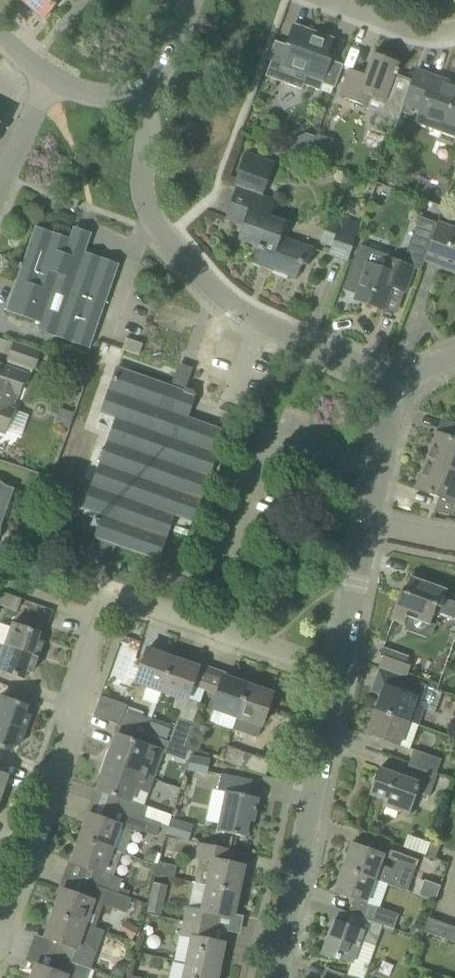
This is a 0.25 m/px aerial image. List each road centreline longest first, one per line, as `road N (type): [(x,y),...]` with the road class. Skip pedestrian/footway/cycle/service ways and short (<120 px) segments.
road 1 (residential): [(339,672),(109,602),(0,942)]
road 2 (residential): [(397,384),(232,301),(173,242),(151,210),(146,179),(151,103)]
road 3 (residential): [(273,977),(339,672)]
road 4 (residential): [(339,672),(370,523)]
road 5 (residential): [(370,523),(397,384)]

